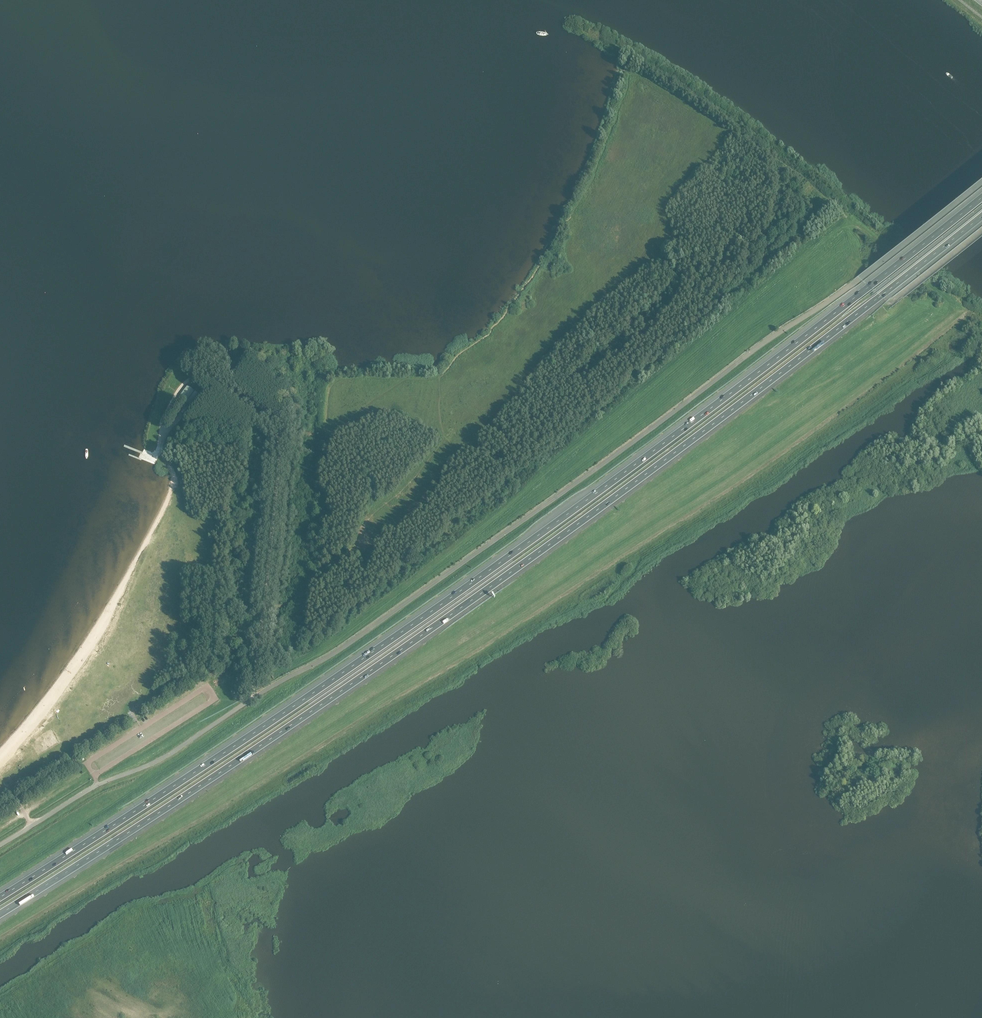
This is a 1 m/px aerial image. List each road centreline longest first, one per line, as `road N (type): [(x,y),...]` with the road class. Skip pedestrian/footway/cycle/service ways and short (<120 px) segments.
road 1 (motorway): [(0,915),(548,547),(981,214)]
road 2 (motorway): [(981,196),(539,534),(0,896)]
road 3 (unclassified): [(981,181),(866,274),(335,652),(160,760),(99,784),(0,845)]
road 4 (track): [(252,699),(278,433),(203,375),(179,390),(161,444)]

